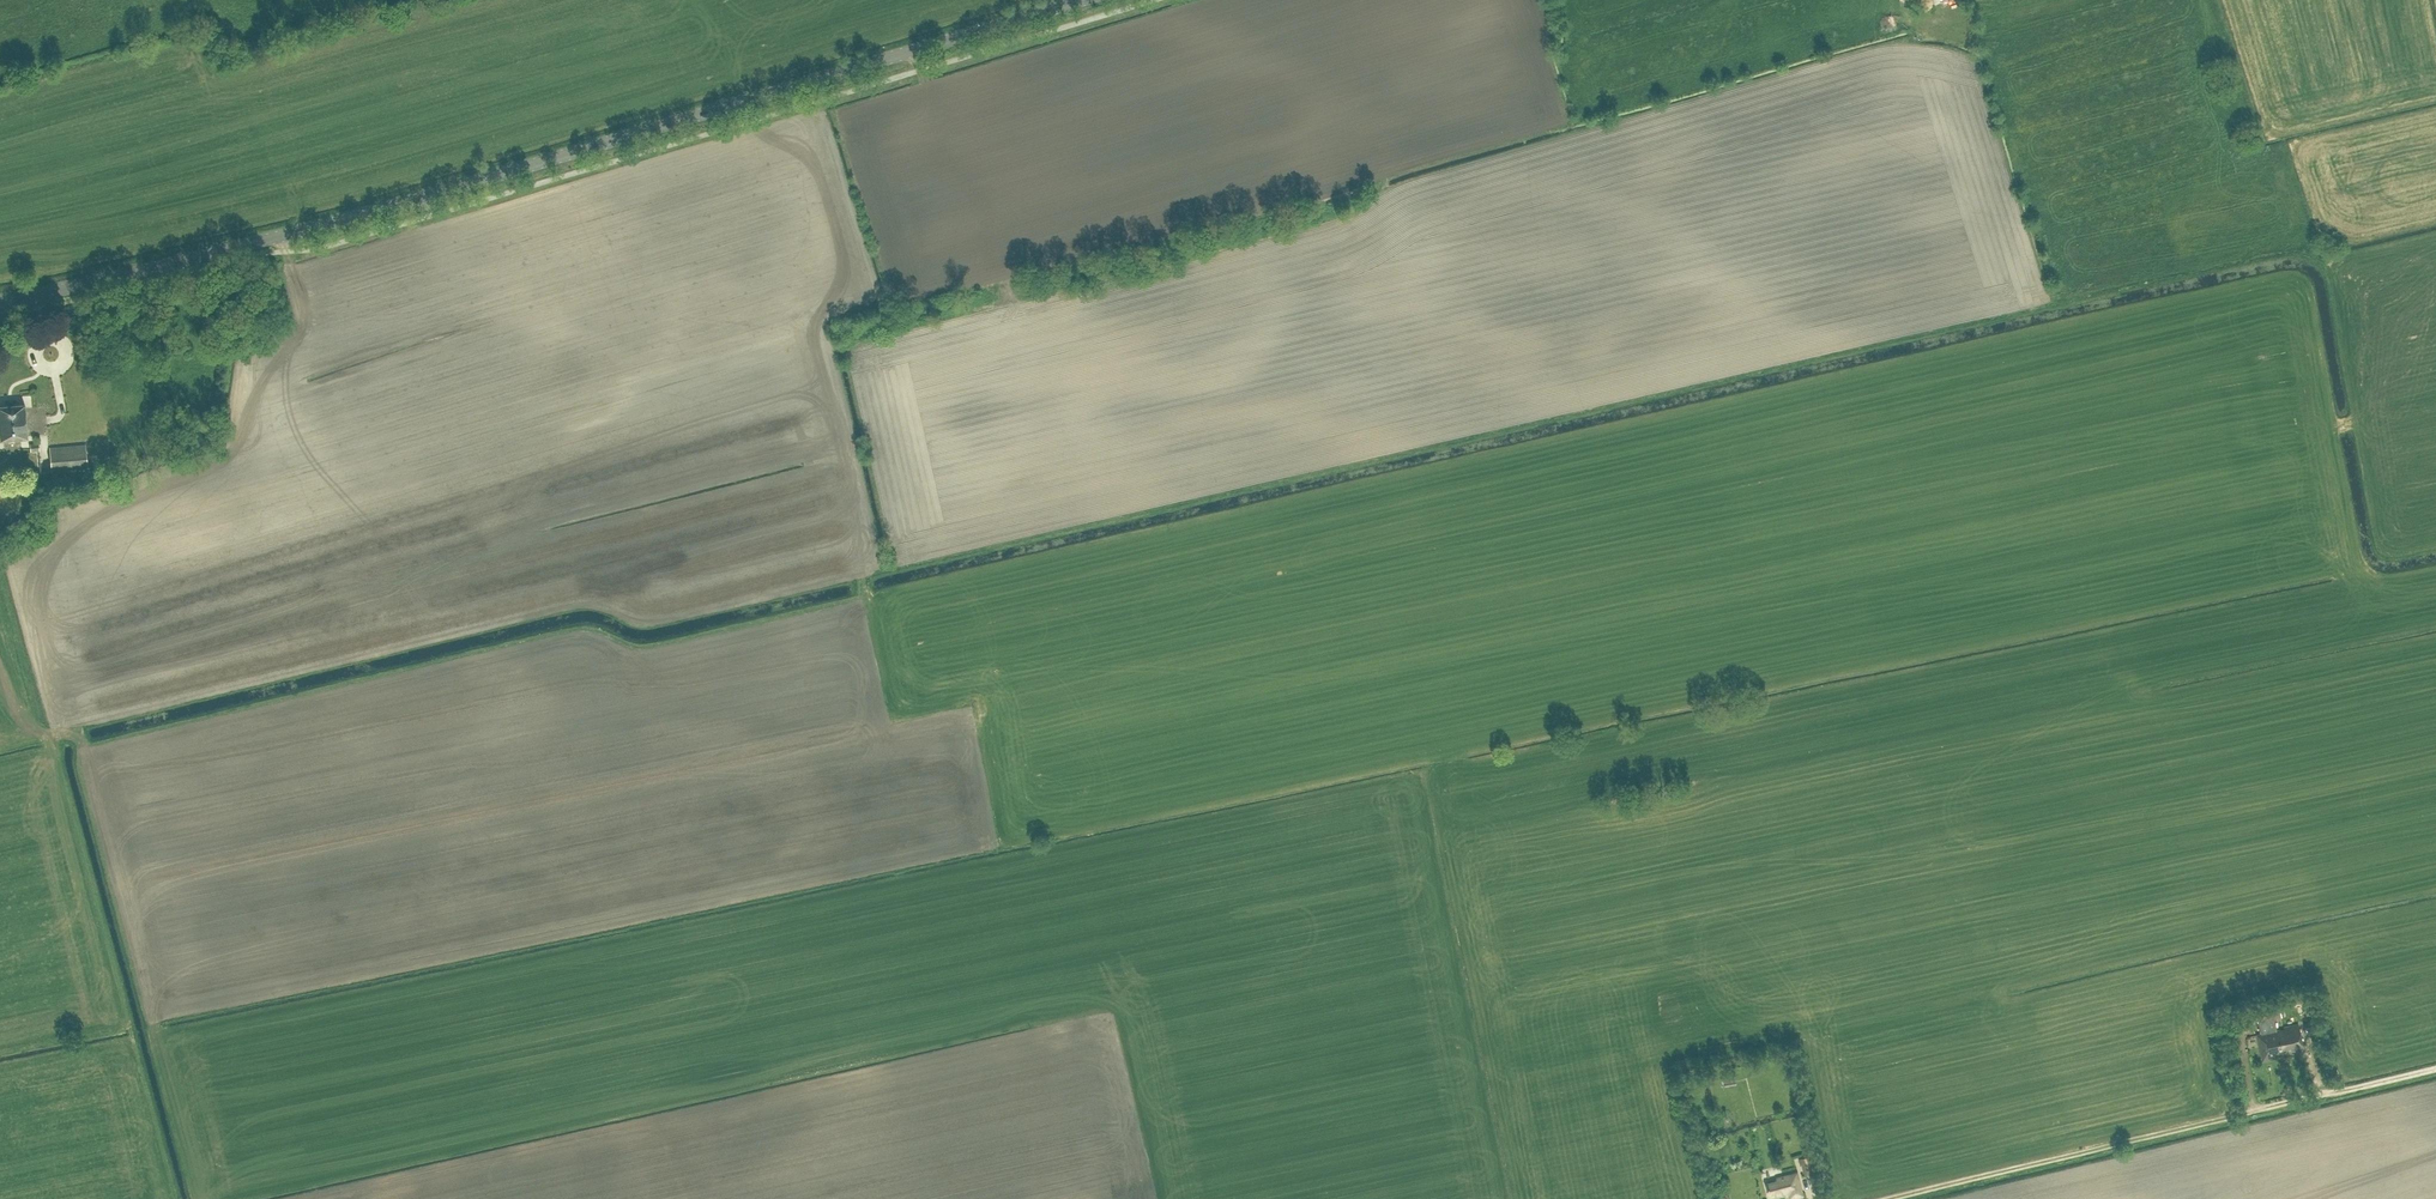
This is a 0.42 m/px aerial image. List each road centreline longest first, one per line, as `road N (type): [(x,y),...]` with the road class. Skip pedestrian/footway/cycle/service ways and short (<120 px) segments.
road 1 (secondary): [(0,300),(362,214),(1076,0)]

